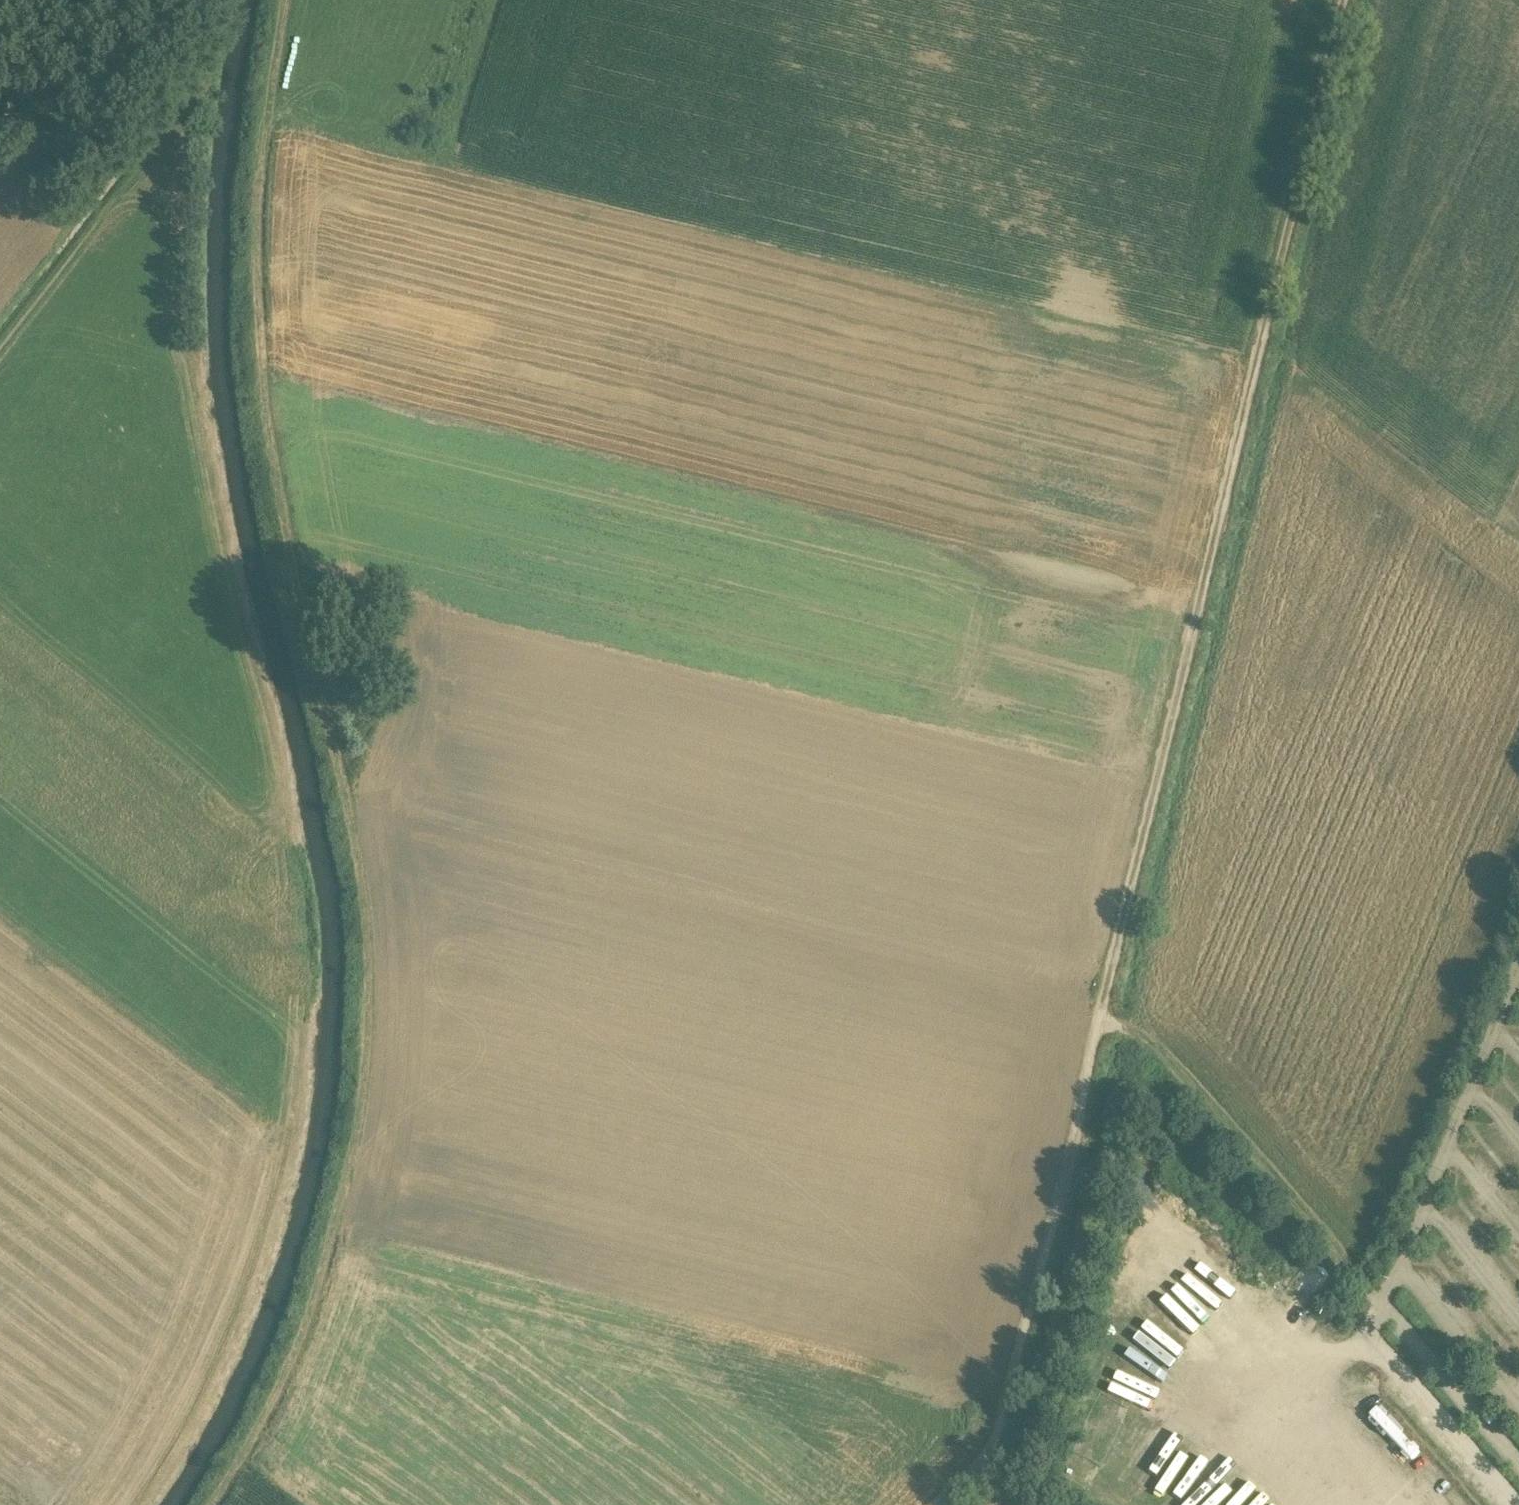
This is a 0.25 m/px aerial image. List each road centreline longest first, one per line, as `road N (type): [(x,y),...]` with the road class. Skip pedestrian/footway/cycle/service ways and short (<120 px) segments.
road 1 (track): [(209,1504),(288,1360),(322,1263),(358,1115),(367,1010),(356,837),(260,380),(254,294),(261,135),(283,0)]
road 2 (track): [(1113,1037),(1363,0)]
road 3 (track): [(958,1504),(1008,1461),(1113,1037)]
road 4 (track): [(1113,1037),(1158,1056),(1381,1302),(1391,1324)]

